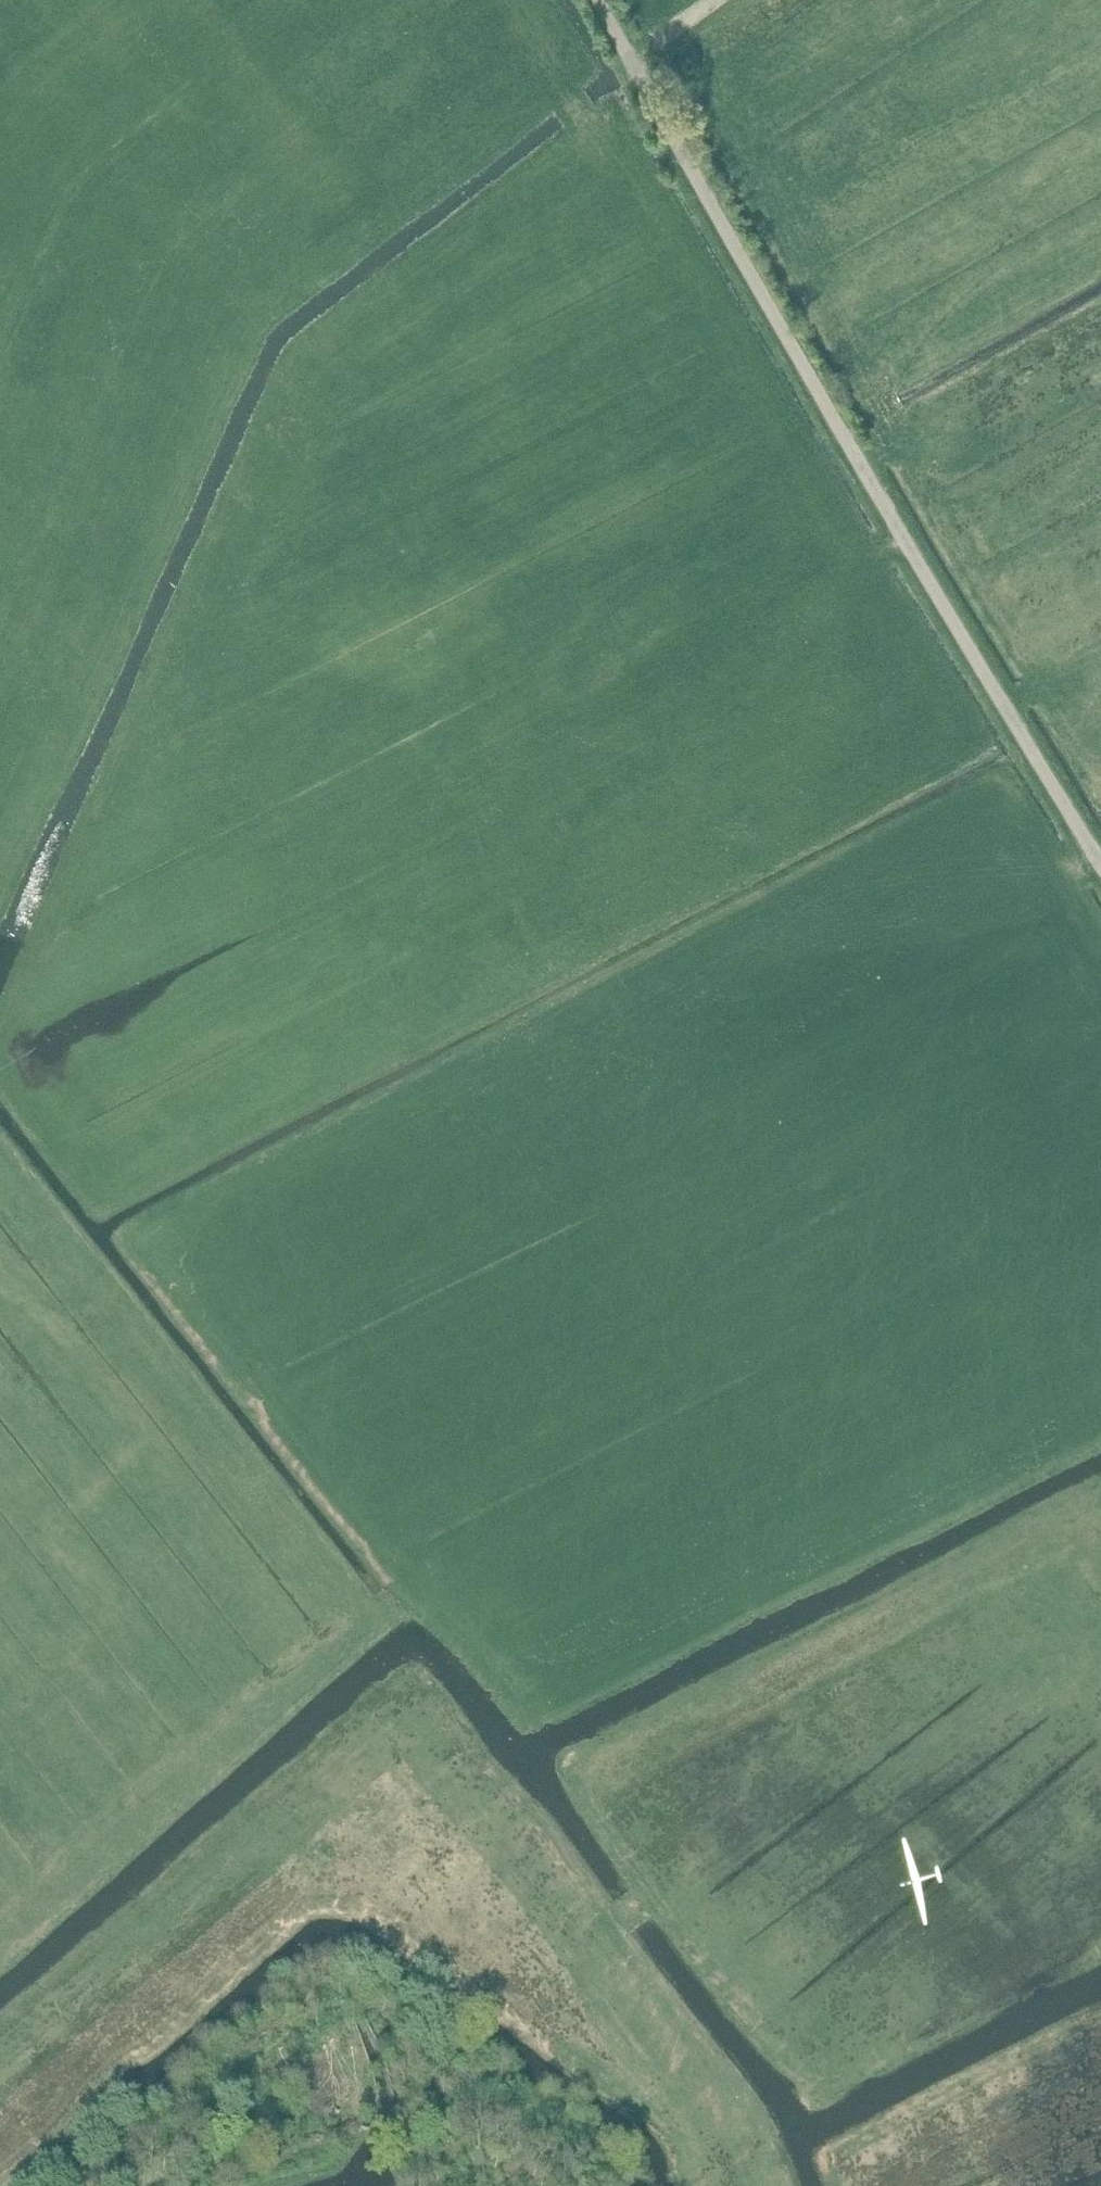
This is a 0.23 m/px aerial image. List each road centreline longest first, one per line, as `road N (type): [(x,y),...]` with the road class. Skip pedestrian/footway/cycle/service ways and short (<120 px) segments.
road 1 (unclassified): [(1100,864),(927,579),(599,0)]

